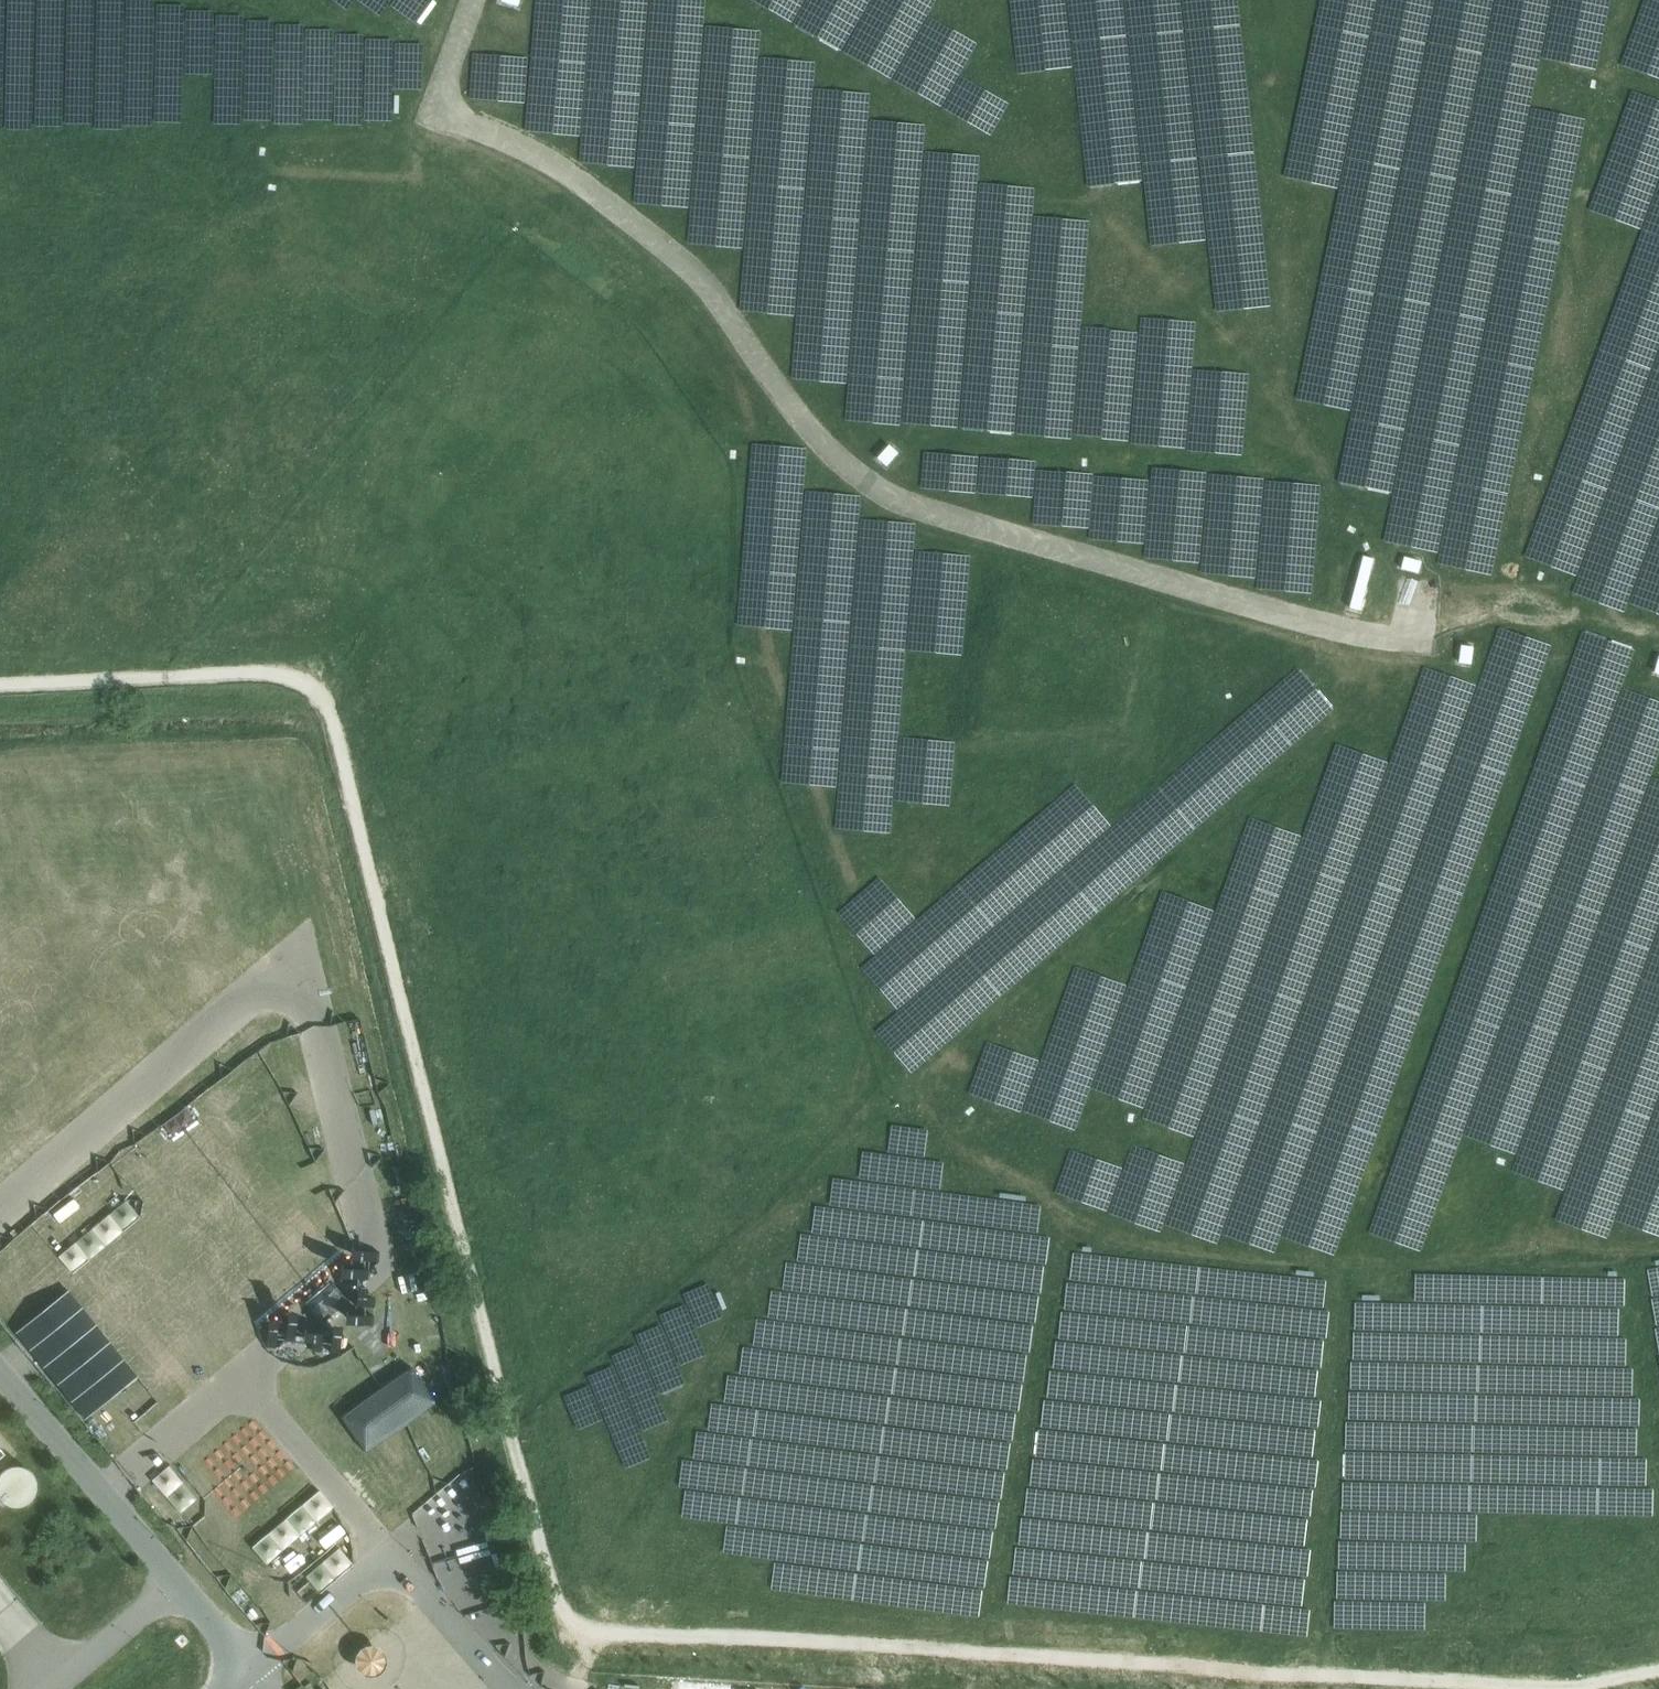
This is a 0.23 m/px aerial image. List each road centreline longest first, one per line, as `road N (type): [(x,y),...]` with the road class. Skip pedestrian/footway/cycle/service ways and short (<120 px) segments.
road 1 (unclassified): [(506,1688),(415,1582),(396,1572),(359,1578),(253,1668)]
road 2 (tertiary): [(179,1582),(0,1372)]
road 3 (unclassified): [(179,1582),(53,1688)]

